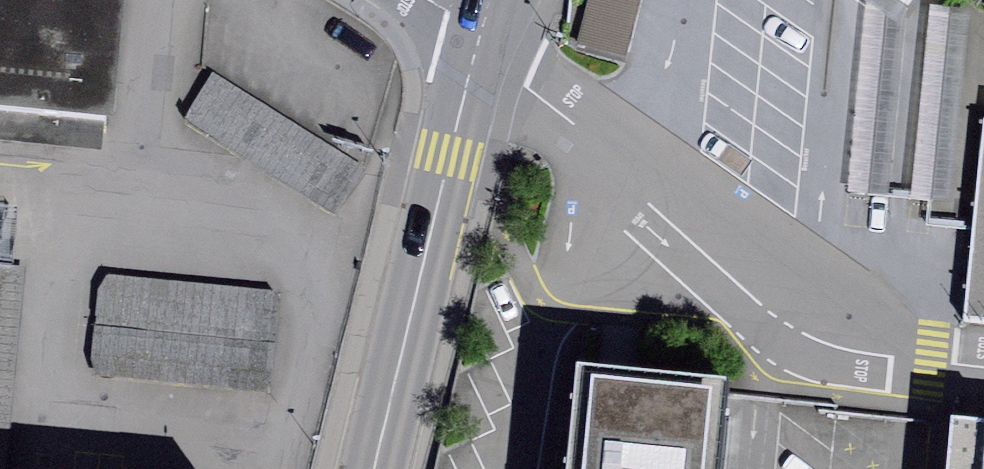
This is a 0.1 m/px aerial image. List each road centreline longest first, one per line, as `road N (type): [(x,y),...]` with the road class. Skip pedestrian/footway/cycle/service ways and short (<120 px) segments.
road 1 (tertiary): [(374,468),(481,37)]

